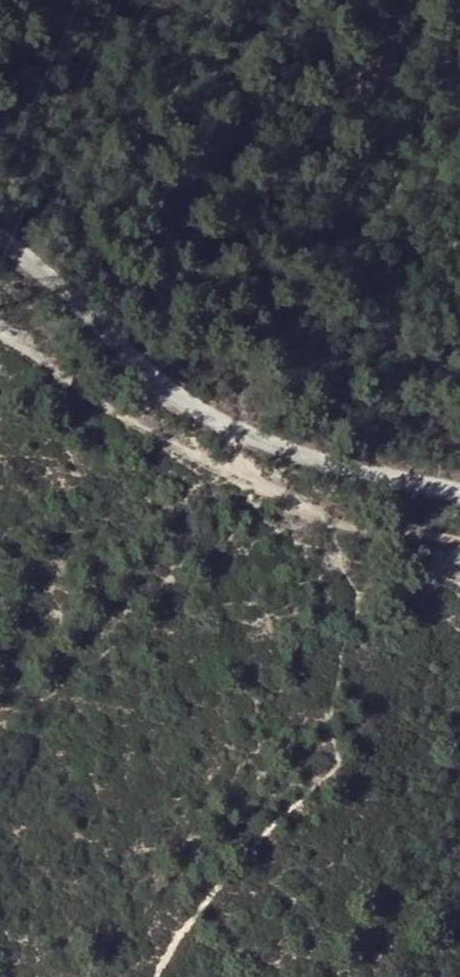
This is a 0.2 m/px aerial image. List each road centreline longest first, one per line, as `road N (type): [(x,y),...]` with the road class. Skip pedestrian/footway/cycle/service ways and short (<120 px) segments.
road 1 (track): [(459,488),(232,438),(0,247)]

